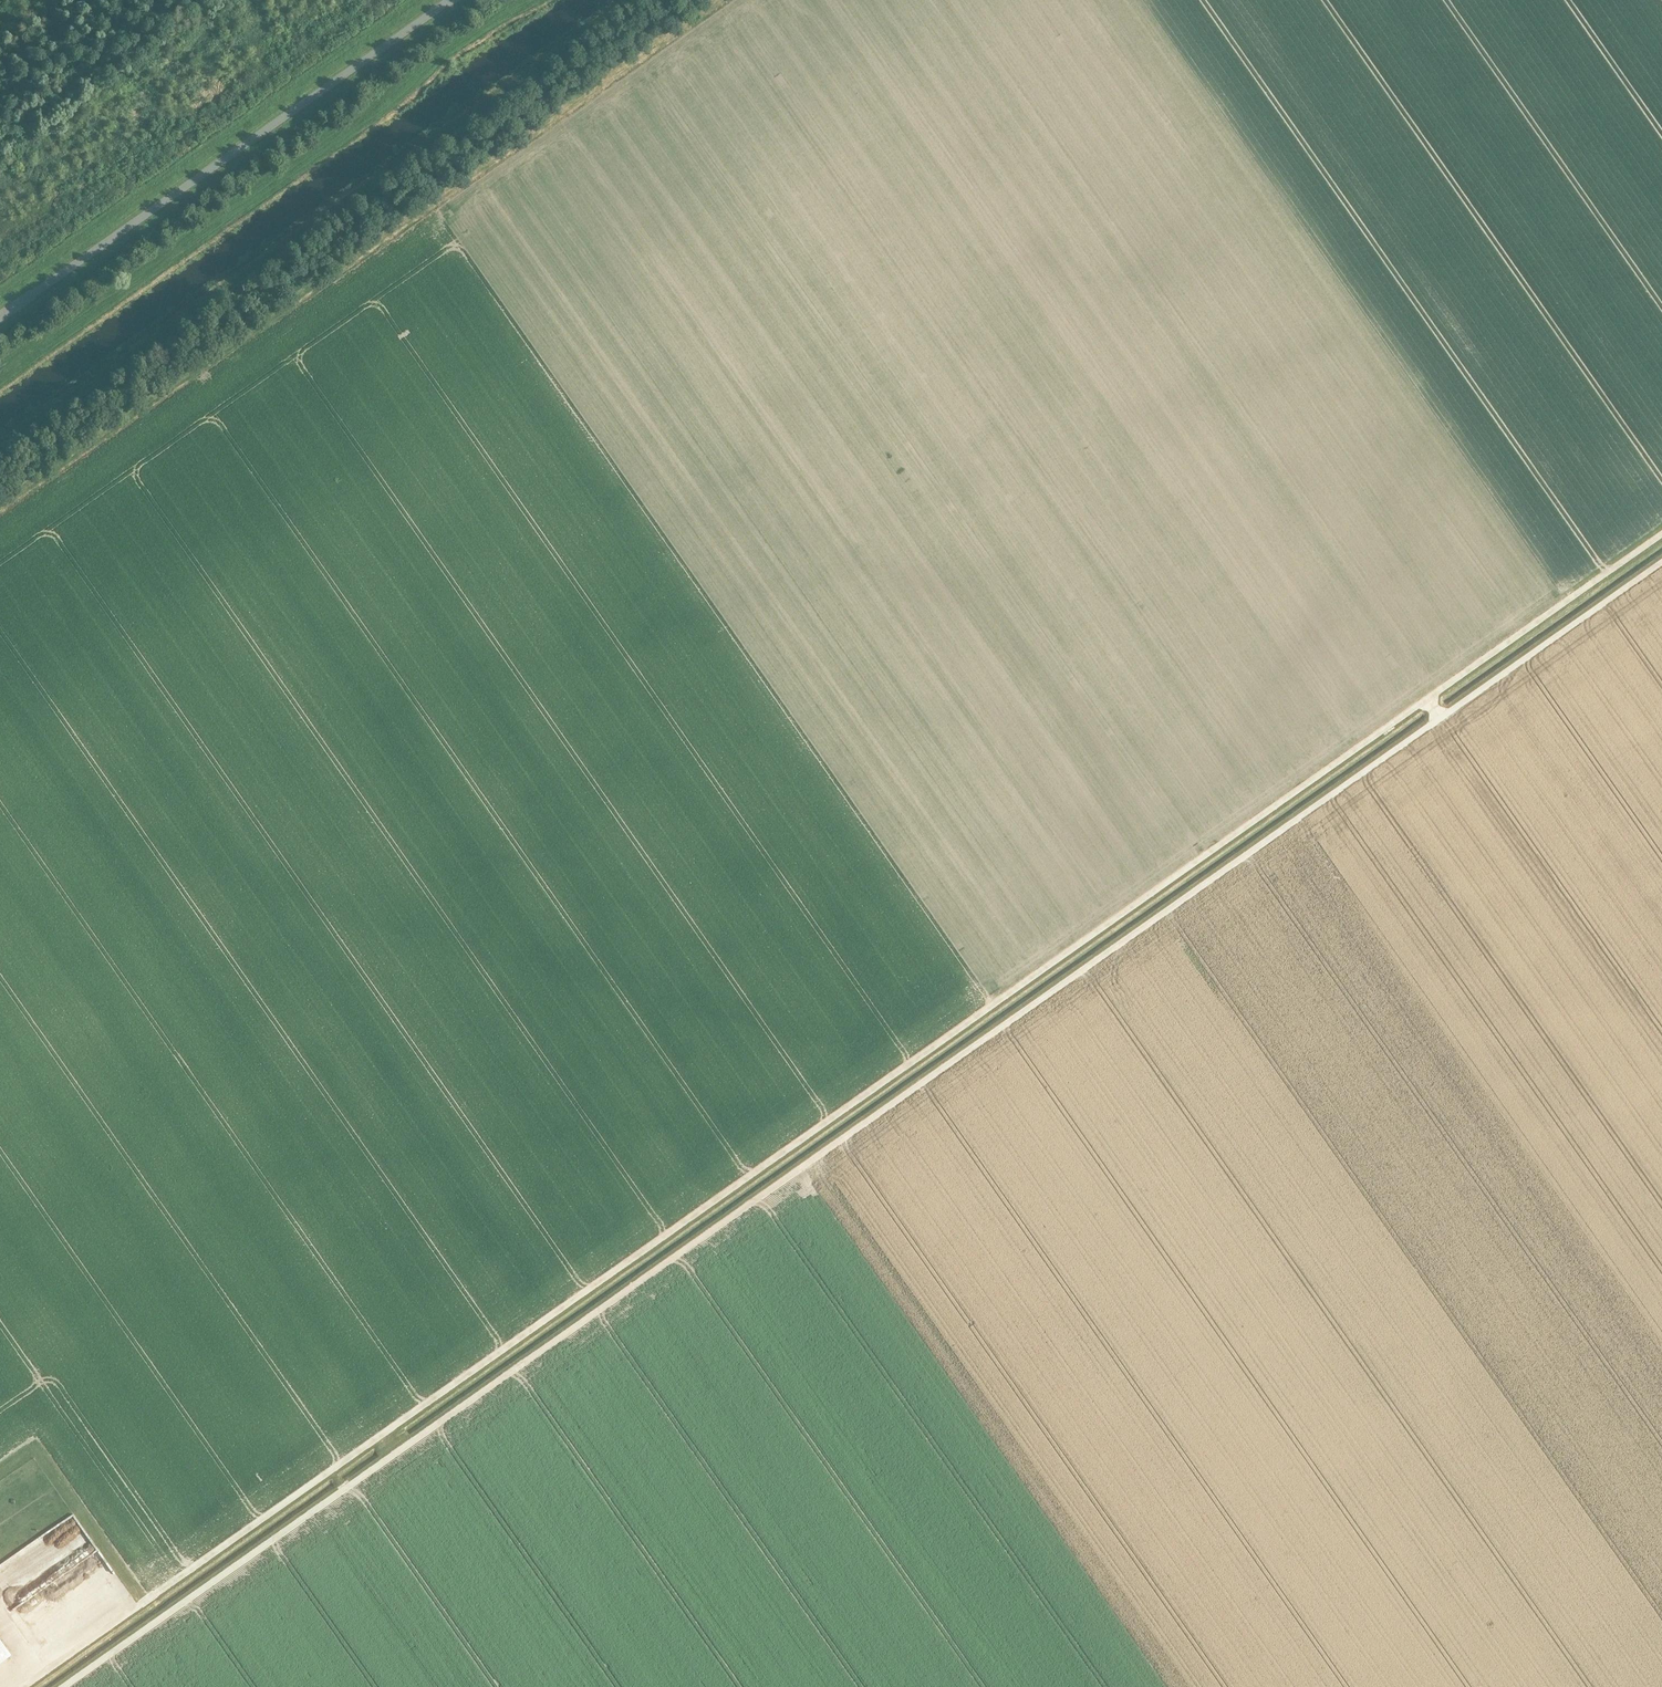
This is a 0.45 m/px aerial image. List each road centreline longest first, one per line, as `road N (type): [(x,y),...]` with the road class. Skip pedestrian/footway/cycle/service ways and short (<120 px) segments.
road 1 (unclassified): [(0,317),(450,0)]

